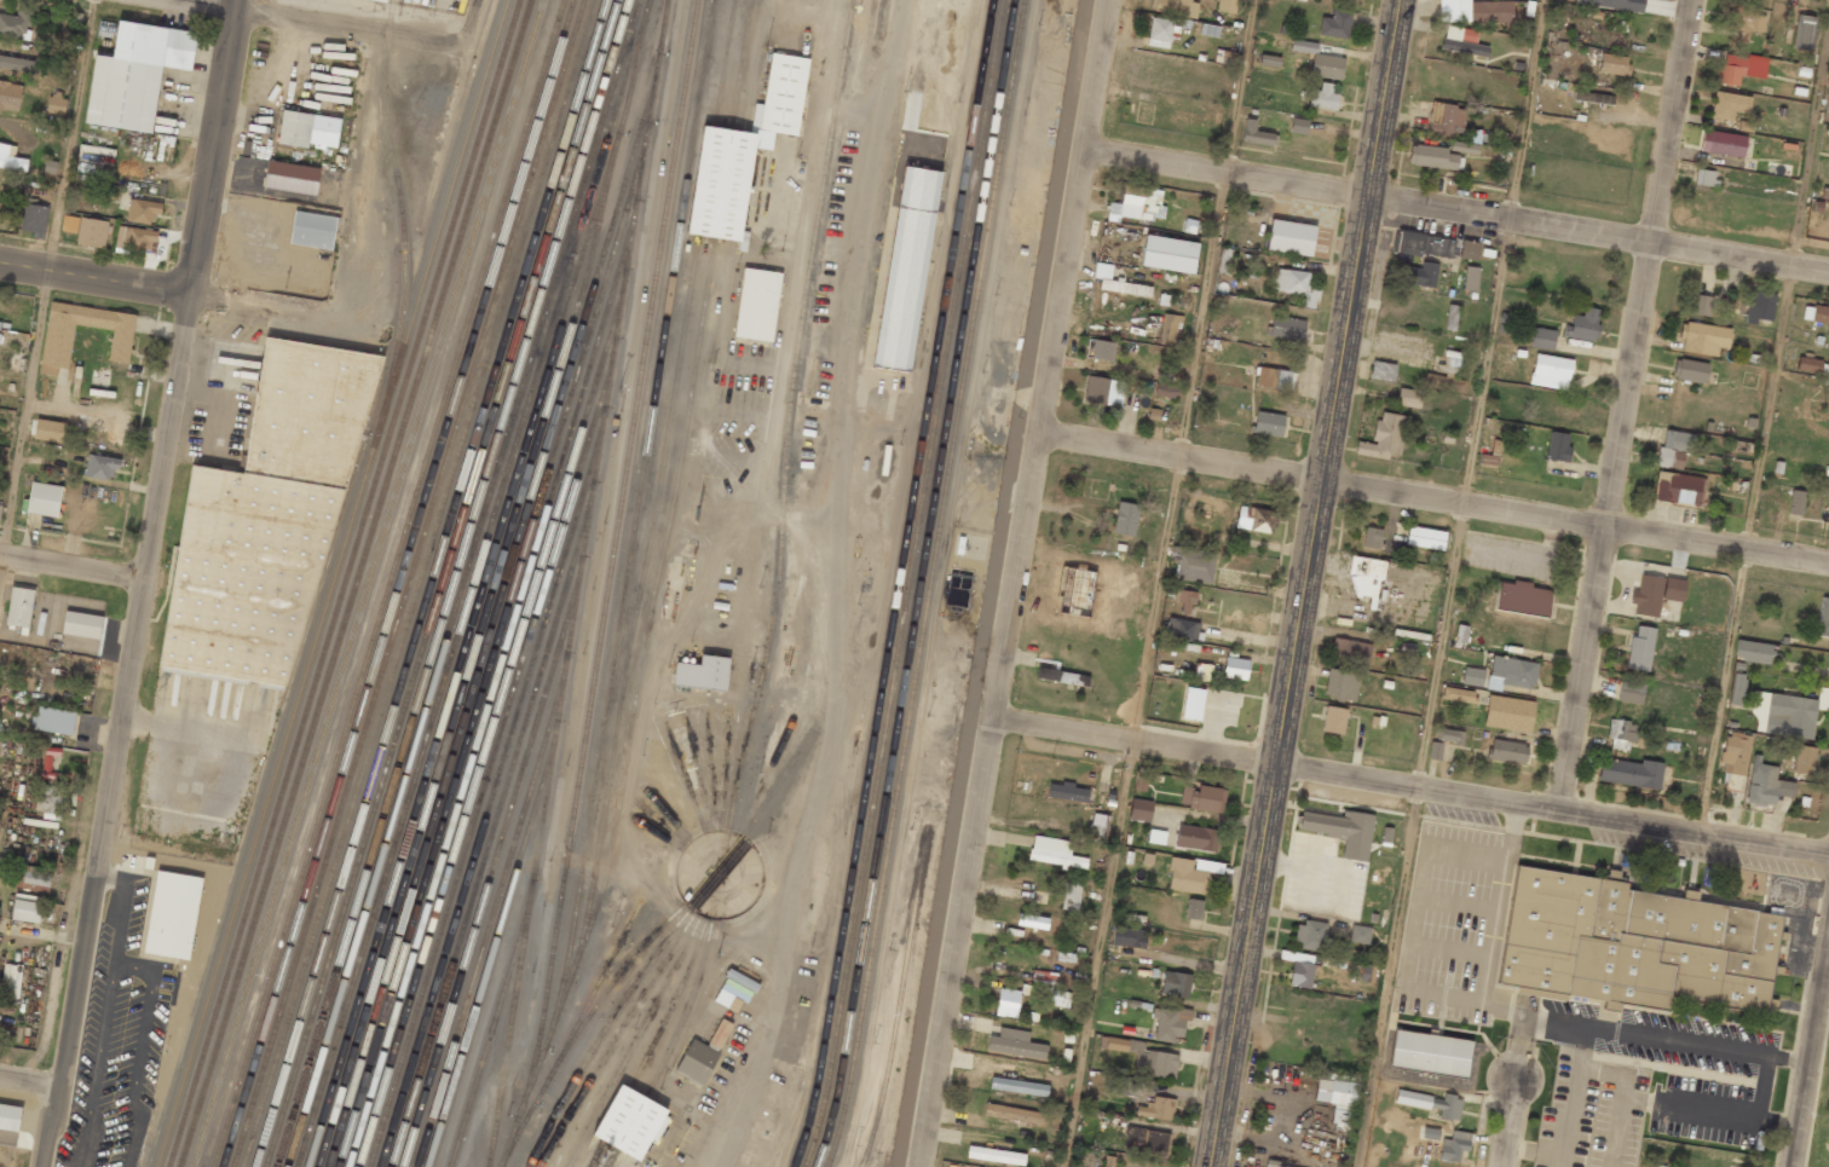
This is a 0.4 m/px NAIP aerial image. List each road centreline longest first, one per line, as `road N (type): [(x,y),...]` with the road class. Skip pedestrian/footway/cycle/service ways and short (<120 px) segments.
road 1 (tertiary): [(1404,0),(1209,1166)]
road 2 (residential): [(1108,0),(920,1166)]
road 3 (tertiary): [(190,296),(43,1166)]
road 4 (residential): [(992,718),(1828,857)]
road 5 (residential): [(1692,0),(1562,808)]
road 6 (residential): [(1042,435),(1828,564)]
road 7 (residential): [(1084,146),(1828,271)]
road 8 (tertiary): [(240,0),(190,296)]
road 9 (residential): [(1828,919),(1789,1166)]
road 10 (residential): [(185,0),(387,34)]
road 11 (tertiary): [(0,263),(190,296)]
road 12 (residential): [(0,556),(144,578)]
road 13 (residential): [(488,0),(479,28),(454,46),(387,34)]

